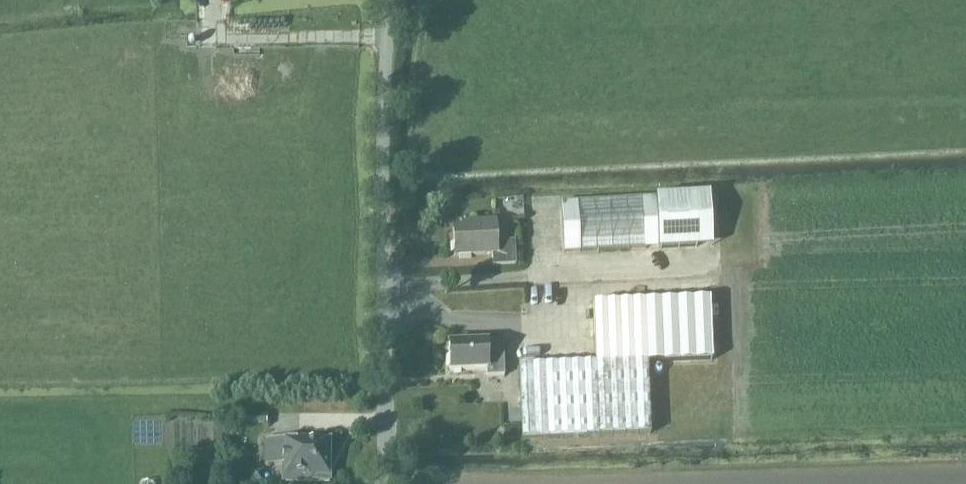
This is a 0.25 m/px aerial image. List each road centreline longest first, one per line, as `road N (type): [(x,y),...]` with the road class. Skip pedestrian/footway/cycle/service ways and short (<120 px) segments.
road 1 (unclassified): [(383,483),(390,446),(382,177),(389,0)]

